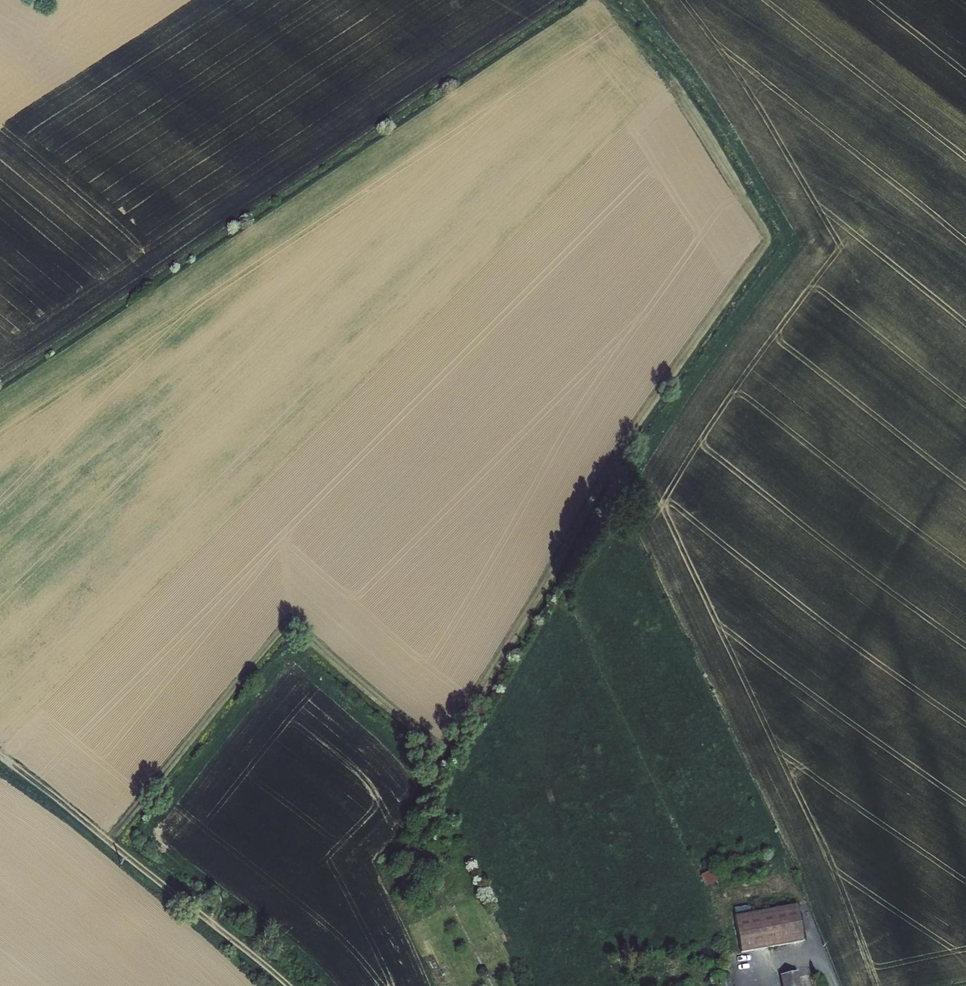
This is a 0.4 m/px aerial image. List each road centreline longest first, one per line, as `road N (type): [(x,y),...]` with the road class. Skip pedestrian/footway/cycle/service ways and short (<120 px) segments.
road 1 (track): [(0,751),(292,985)]

